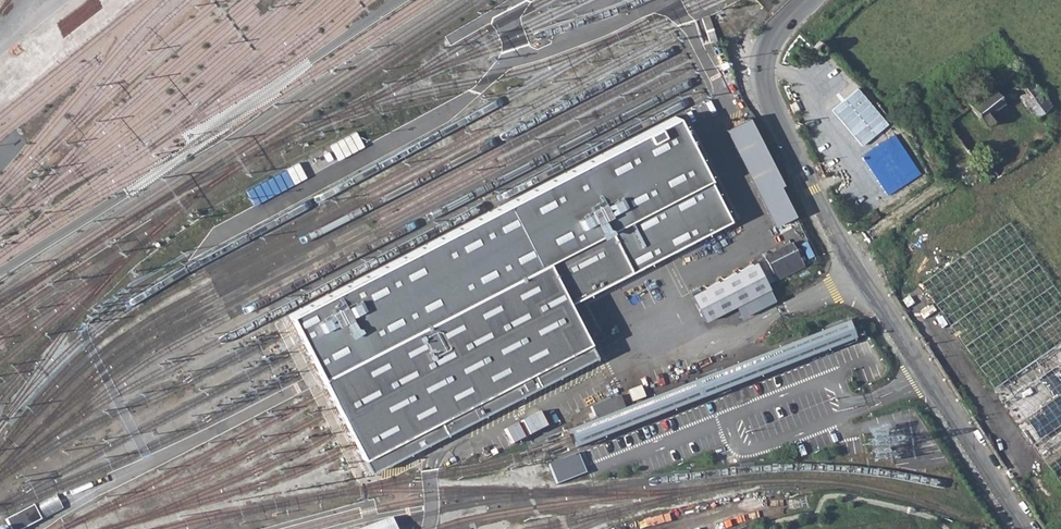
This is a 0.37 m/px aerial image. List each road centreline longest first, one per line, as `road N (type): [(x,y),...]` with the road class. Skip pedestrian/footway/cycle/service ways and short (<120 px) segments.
road 1 (residential): [(806,0),(776,32),(763,62),(772,108),(872,298),(1027,528)]

